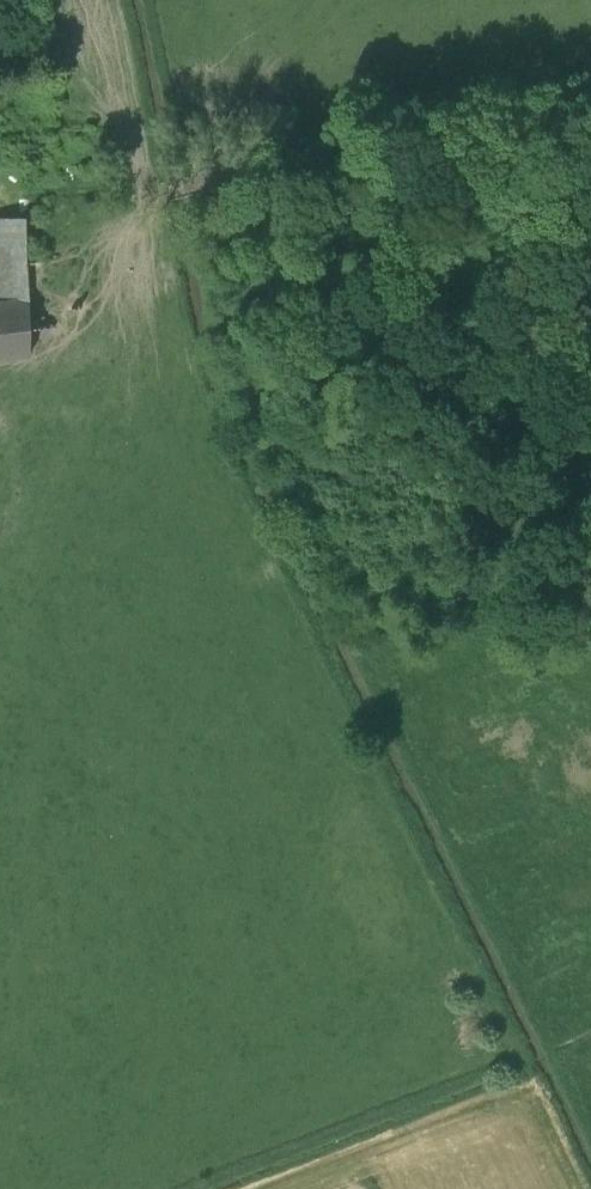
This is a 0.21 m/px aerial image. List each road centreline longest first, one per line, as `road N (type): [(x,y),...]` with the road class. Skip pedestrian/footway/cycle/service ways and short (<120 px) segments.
road 1 (track): [(590,300),(563,315),(554,332),(529,529)]

